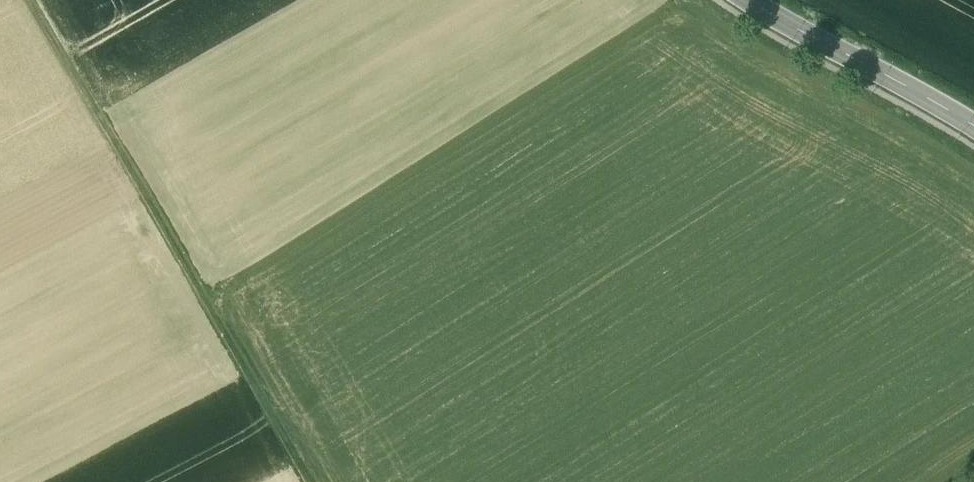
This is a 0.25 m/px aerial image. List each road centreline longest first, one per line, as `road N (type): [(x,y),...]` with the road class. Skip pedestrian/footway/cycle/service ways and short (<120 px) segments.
road 1 (track): [(308,481),(32,0)]
road 2 (tertiary): [(973,128),(742,0)]

